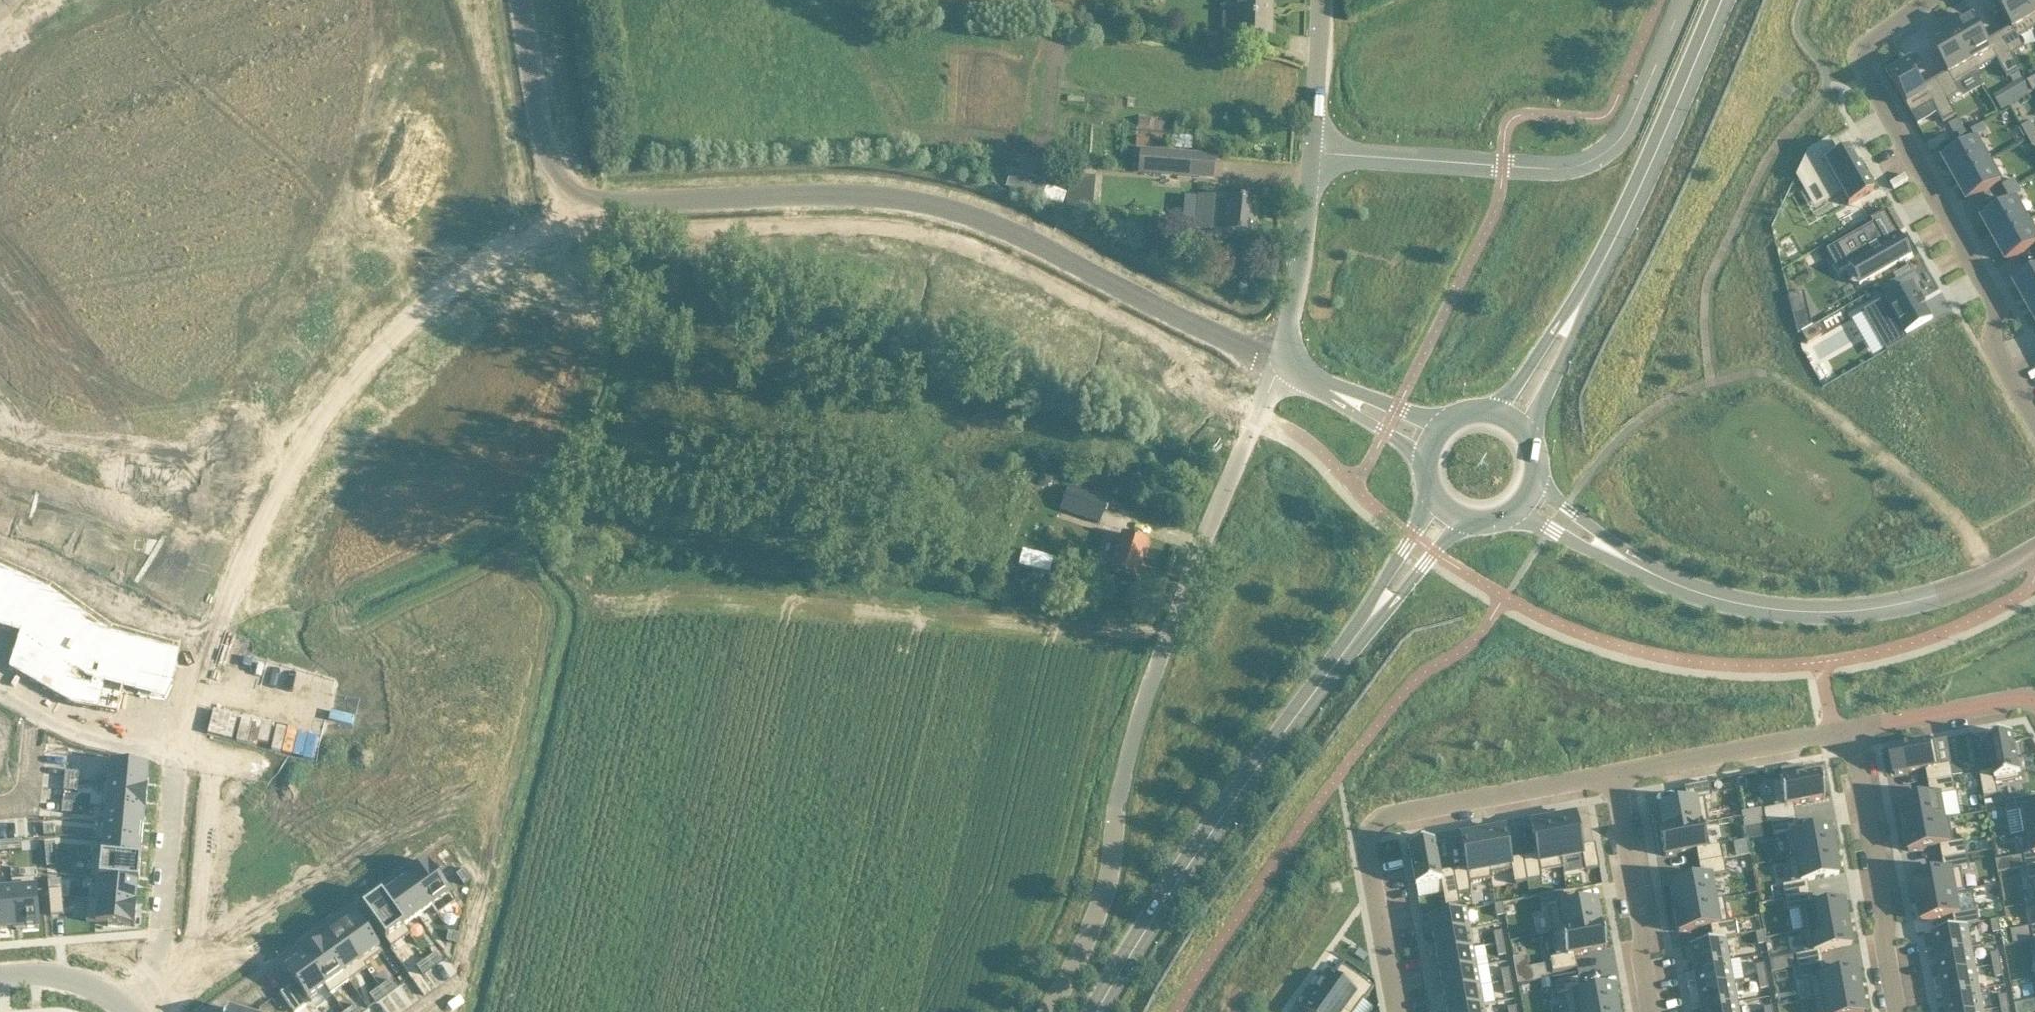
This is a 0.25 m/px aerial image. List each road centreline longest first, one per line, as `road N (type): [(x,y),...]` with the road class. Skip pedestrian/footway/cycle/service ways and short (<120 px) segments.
road 1 (unclassified): [(1052,1011),(1102,908),(1144,702),(1276,360)]
road 2 (residential): [(0,325),(172,386),(265,263),(328,204),(435,133),(538,110)]
road 3 (residential): [(1928,0),(1871,41),(1867,75),(1984,273),(1990,344),(2034,419)]
road 4 (unclassified): [(1315,153),(1554,169),(1589,162),(1631,126),(1685,0)]
road 5 (secondary): [(1101,1011),(1250,777),(1364,629)]
road 6 (residential): [(1397,1011),(1371,841),(1384,819),(1614,777)]
road 7 (tertiary): [(724,198),(912,202),(1056,248),(1127,291)]
road 8 (residential): [(736,355),(739,401),(1020,452),(1038,401)]
road 9 (residential): [(2034,550),(1938,595),(1827,611),(1762,608),(1667,581)]
road 10 (secondary): [(1585,299),(1722,0)]
road 11 (residential): [(1038,401),(840,351),(736,355)]
road 12 (residential): [(1851,730),(1898,1011)]
road 13 (residential): [(186,0),(0,200)]
road 14 (tertiary): [(538,110),(546,158),(566,185),(587,197),(724,198)]
road 15 (residential): [(152,1011),(353,876)]
road 16 (residential): [(1614,777),(1851,730)]
road 17 (residential): [(1614,777),(1642,929),(1647,1011)]
road 18 (unclassified): [(1276,360),(1302,256),(1315,153)]
road 19 (residential): [(0,695),(91,745),(176,761)]
road 20 (residential): [(1851,730),(2034,702)]
road 21 (residential): [(1038,401),(1081,412),(1127,291)]
road 22 (residential): [(1517,508),(1667,581)]
road 23 (residential): [(1667,581),(1536,480)]
road 24 (tertiary): [(1127,291),(1276,360)]
road 25 (residential): [(724,198),(736,355)]
road 26 (unclassified): [(1315,153),(1320,0)]
road 27 (secondary): [(1437,498),(1380,585),(1364,629)]
road 28 (secondary): [(1364,629),(1466,518)]
road 29 (secondary): [(1531,439),(1585,299)]
road 30 (secondary): [(1585,299),(1498,413)]
road 31 (tertiary): [(133,1011),(88,983),(0,979)]
road 32 (tertiary): [(1445,424),(1314,382)]
road 33 (tertiary): [(1314,382),(1427,460)]

